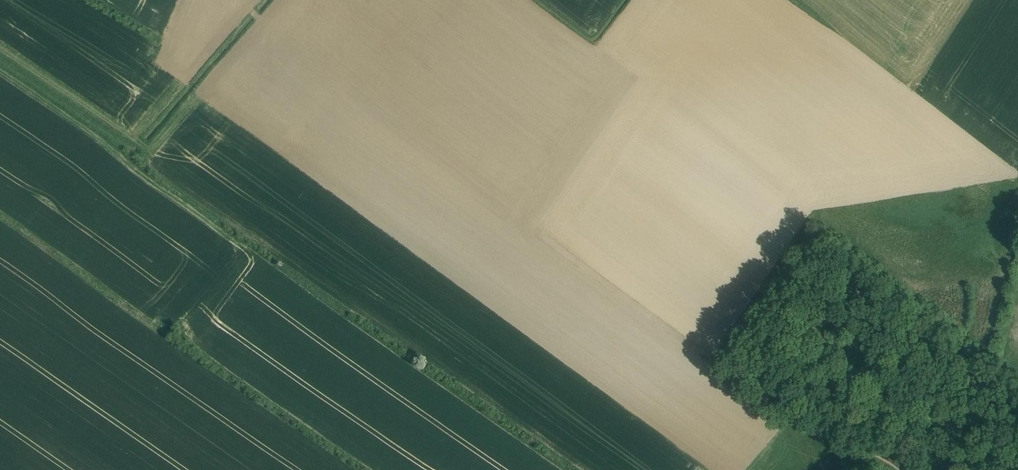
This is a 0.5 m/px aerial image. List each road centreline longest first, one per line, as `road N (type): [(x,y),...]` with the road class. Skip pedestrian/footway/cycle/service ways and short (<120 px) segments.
road 1 (track): [(902,469),(819,432),(729,360),(540,234)]

